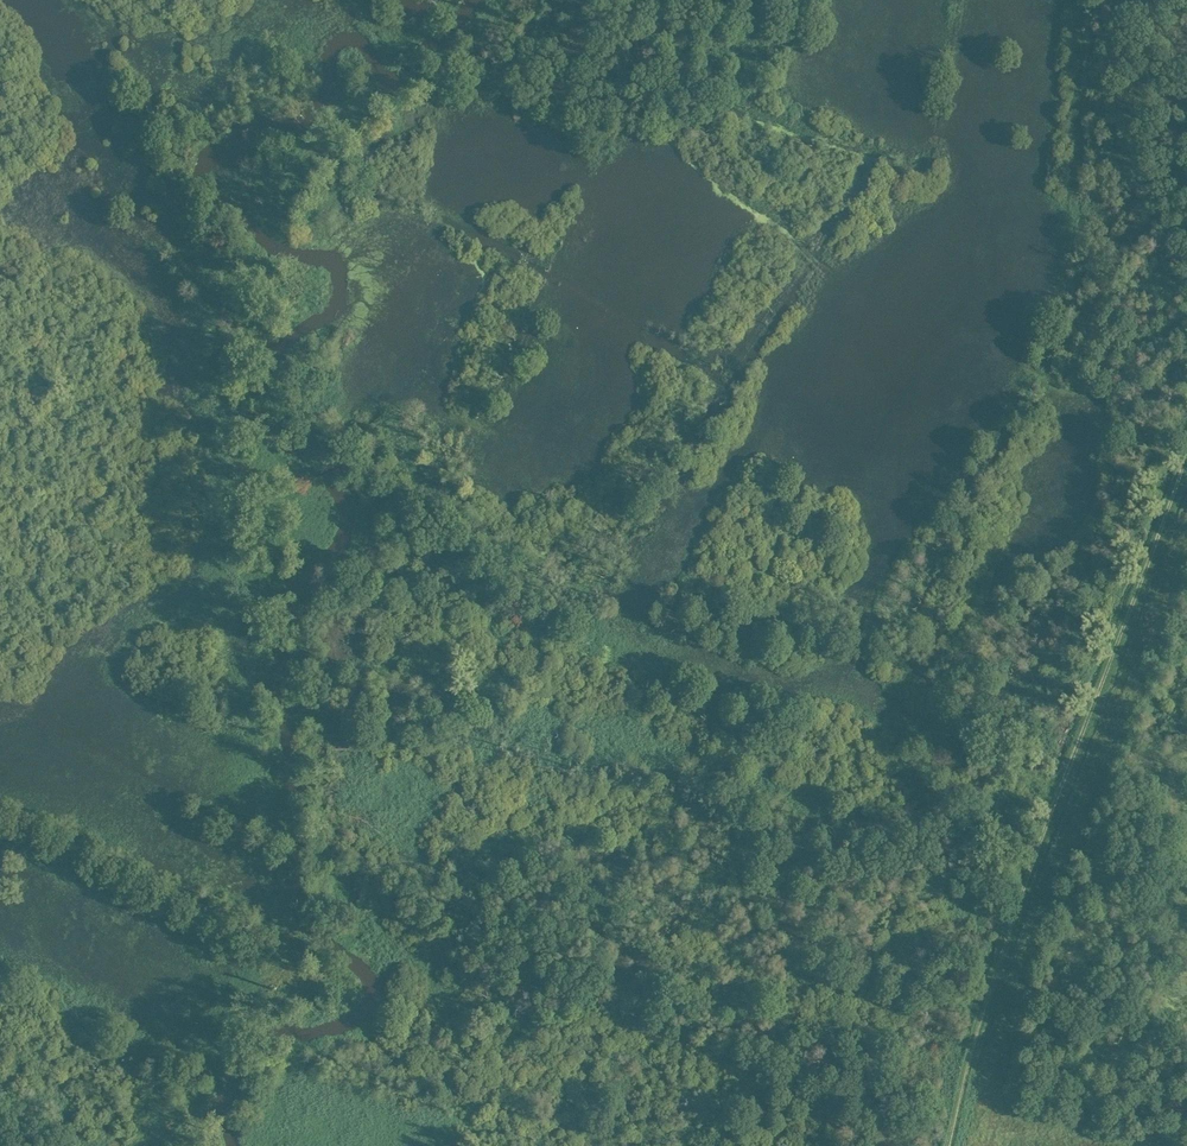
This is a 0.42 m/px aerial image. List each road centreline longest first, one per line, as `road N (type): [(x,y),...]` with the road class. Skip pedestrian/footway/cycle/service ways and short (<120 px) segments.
road 1 (track): [(1186,455),(1038,848),(947,1145)]

